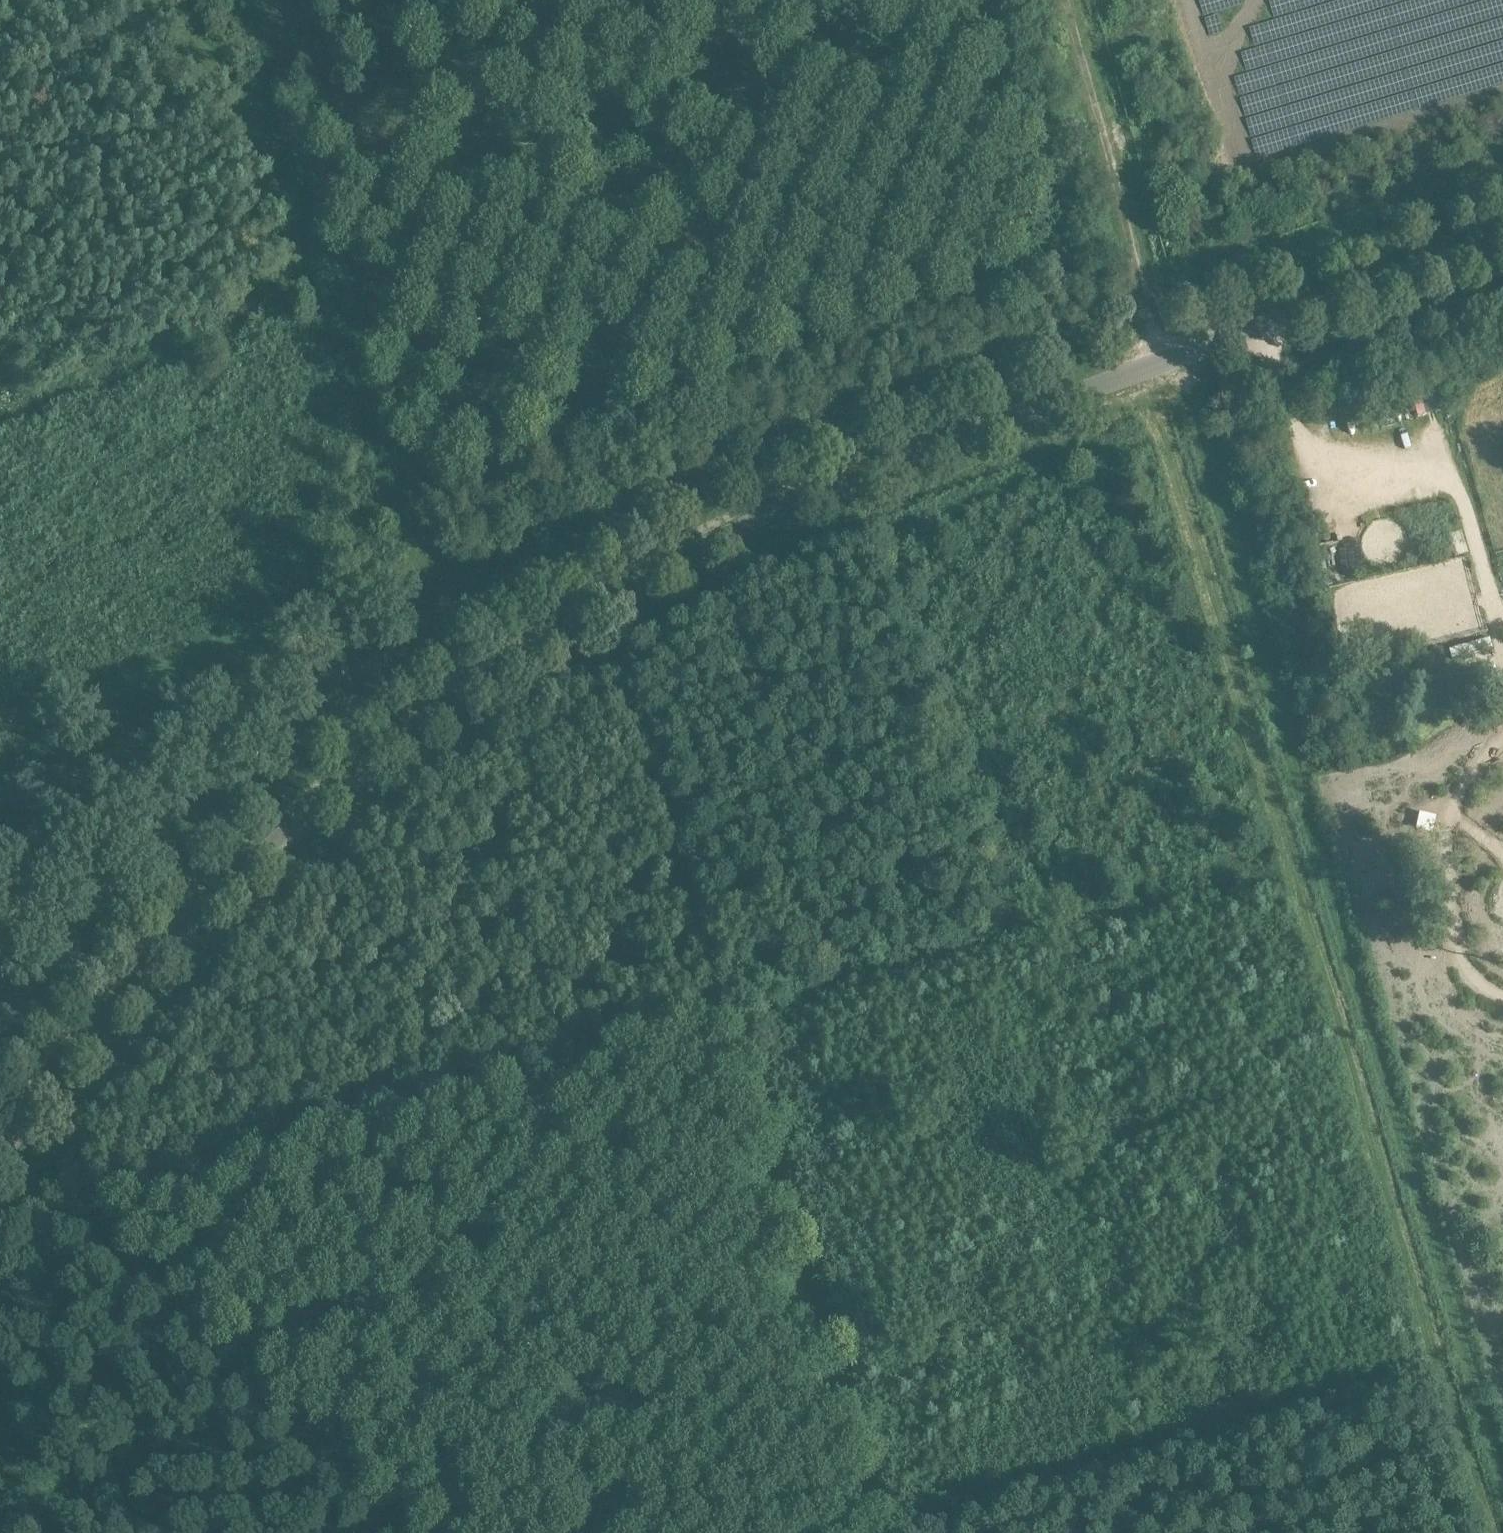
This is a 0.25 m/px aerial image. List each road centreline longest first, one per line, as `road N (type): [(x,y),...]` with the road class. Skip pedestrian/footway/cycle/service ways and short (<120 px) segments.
road 1 (tertiary): [(0,1143),(75,1046),(317,800),(496,662),(768,510),(1502,239)]
road 2 (track): [(1183,356),(1502,1448)]
road 3 (track): [(150,0),(245,107),(296,185),(345,295),(428,554),(422,568),(398,584),(0,726)]
road 4 (track): [(1062,0),(1161,364)]

